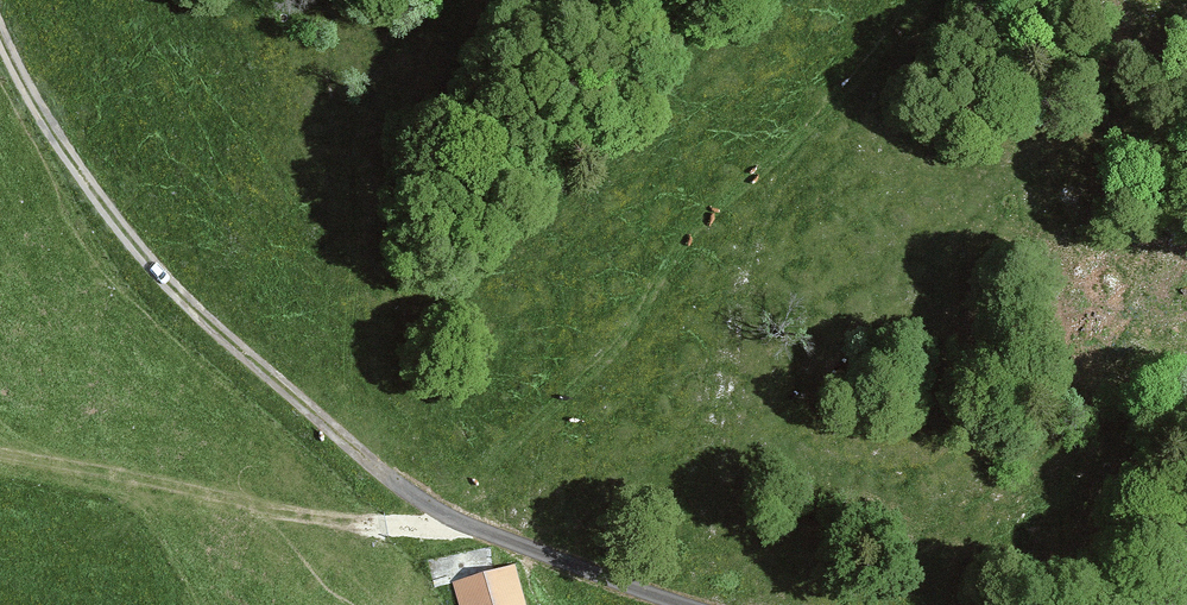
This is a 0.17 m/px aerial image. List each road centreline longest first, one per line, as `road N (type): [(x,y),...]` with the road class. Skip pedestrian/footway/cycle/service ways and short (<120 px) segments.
road 1 (track): [(933,0),(808,140),(709,215),(606,356),(512,441),(447,515),(407,524),(325,519),(0,449)]
road 2 (track): [(686,604),(447,515),(241,351),(175,286),(19,0)]

